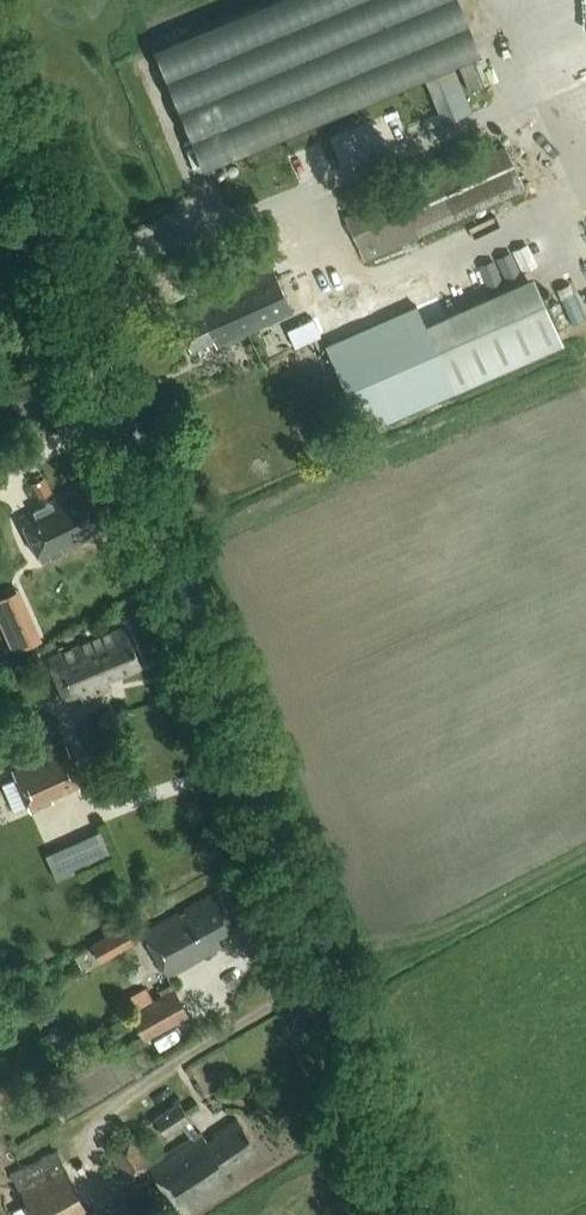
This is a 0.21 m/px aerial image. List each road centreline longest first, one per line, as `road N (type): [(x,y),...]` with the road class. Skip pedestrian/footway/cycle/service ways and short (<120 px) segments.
road 1 (tertiary): [(417,1214),(46,207)]
road 2 (tertiary): [(46,207),(0,84)]

